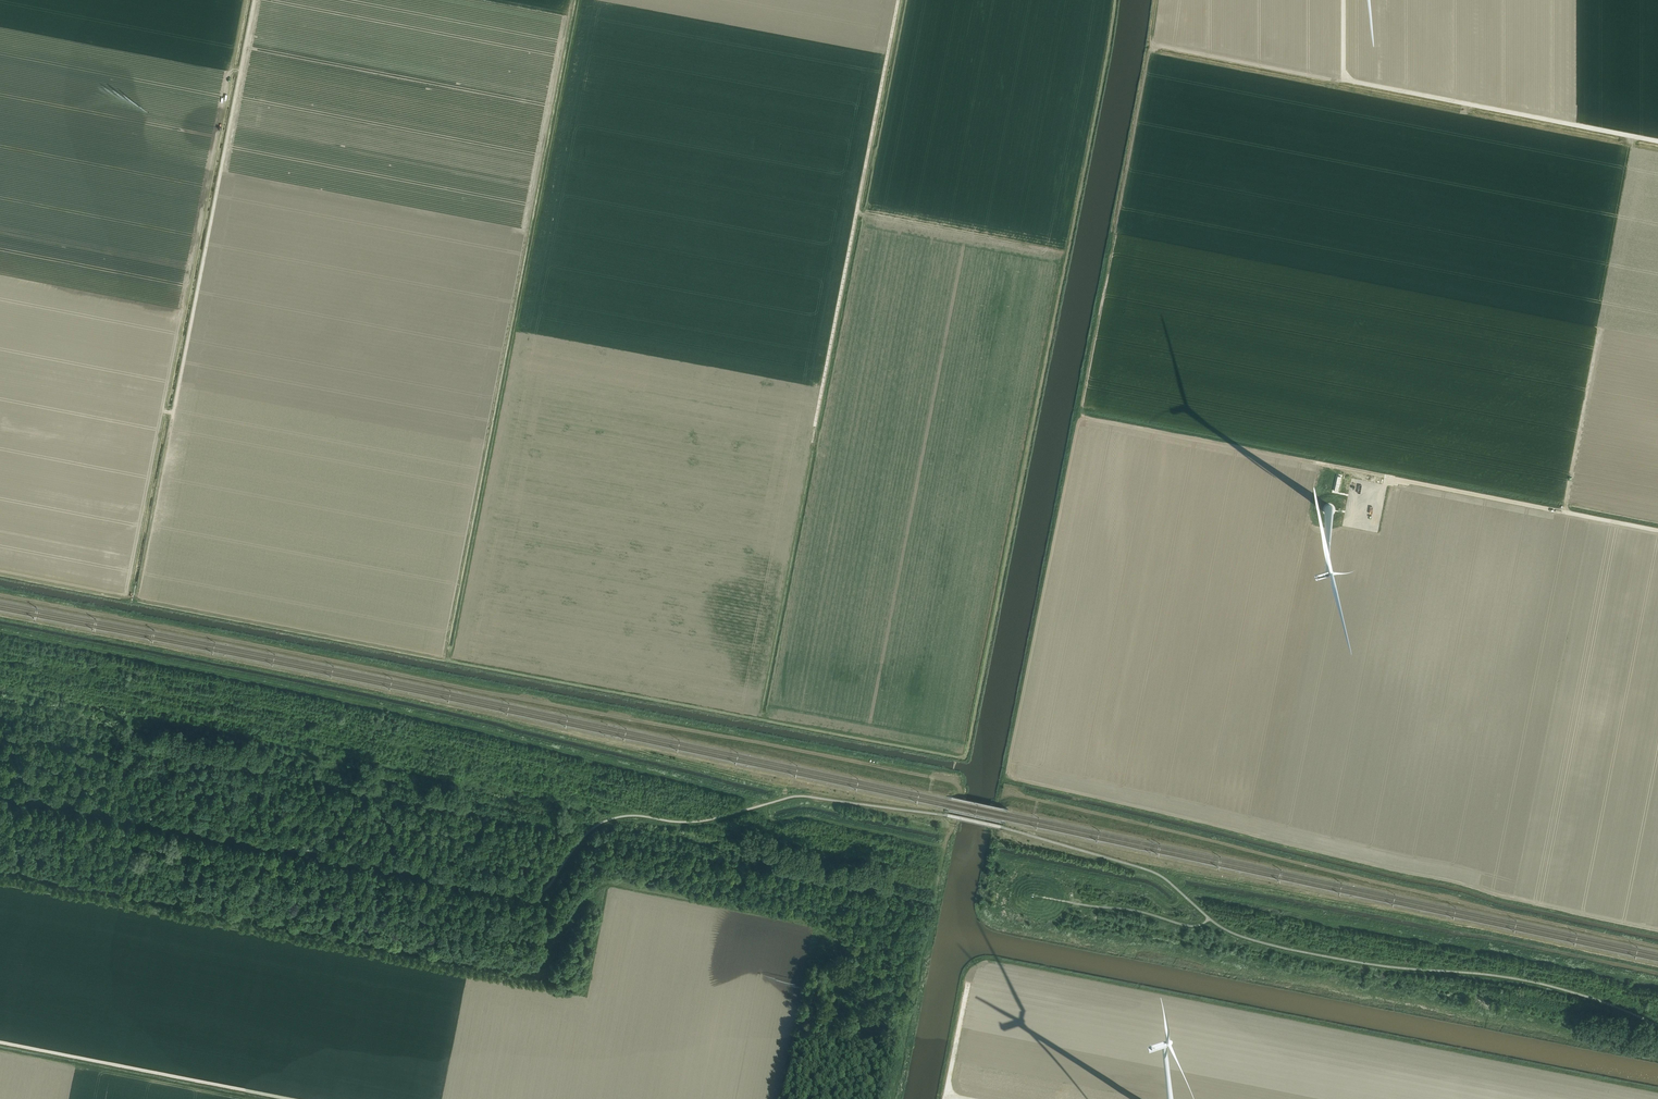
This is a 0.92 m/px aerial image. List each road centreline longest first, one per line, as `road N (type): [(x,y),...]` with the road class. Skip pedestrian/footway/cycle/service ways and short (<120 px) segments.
road 1 (track): [(1657,947),(1005,793),(1006,786),(1017,788)]
road 2 (track): [(899,0),(815,427)]
road 3 (track): [(1657,141),(1344,79),(1343,0)]
road 4 (unclassified): [(306,1098),(0,1040)]
road 5 (track): [(1657,527),(1384,476)]

